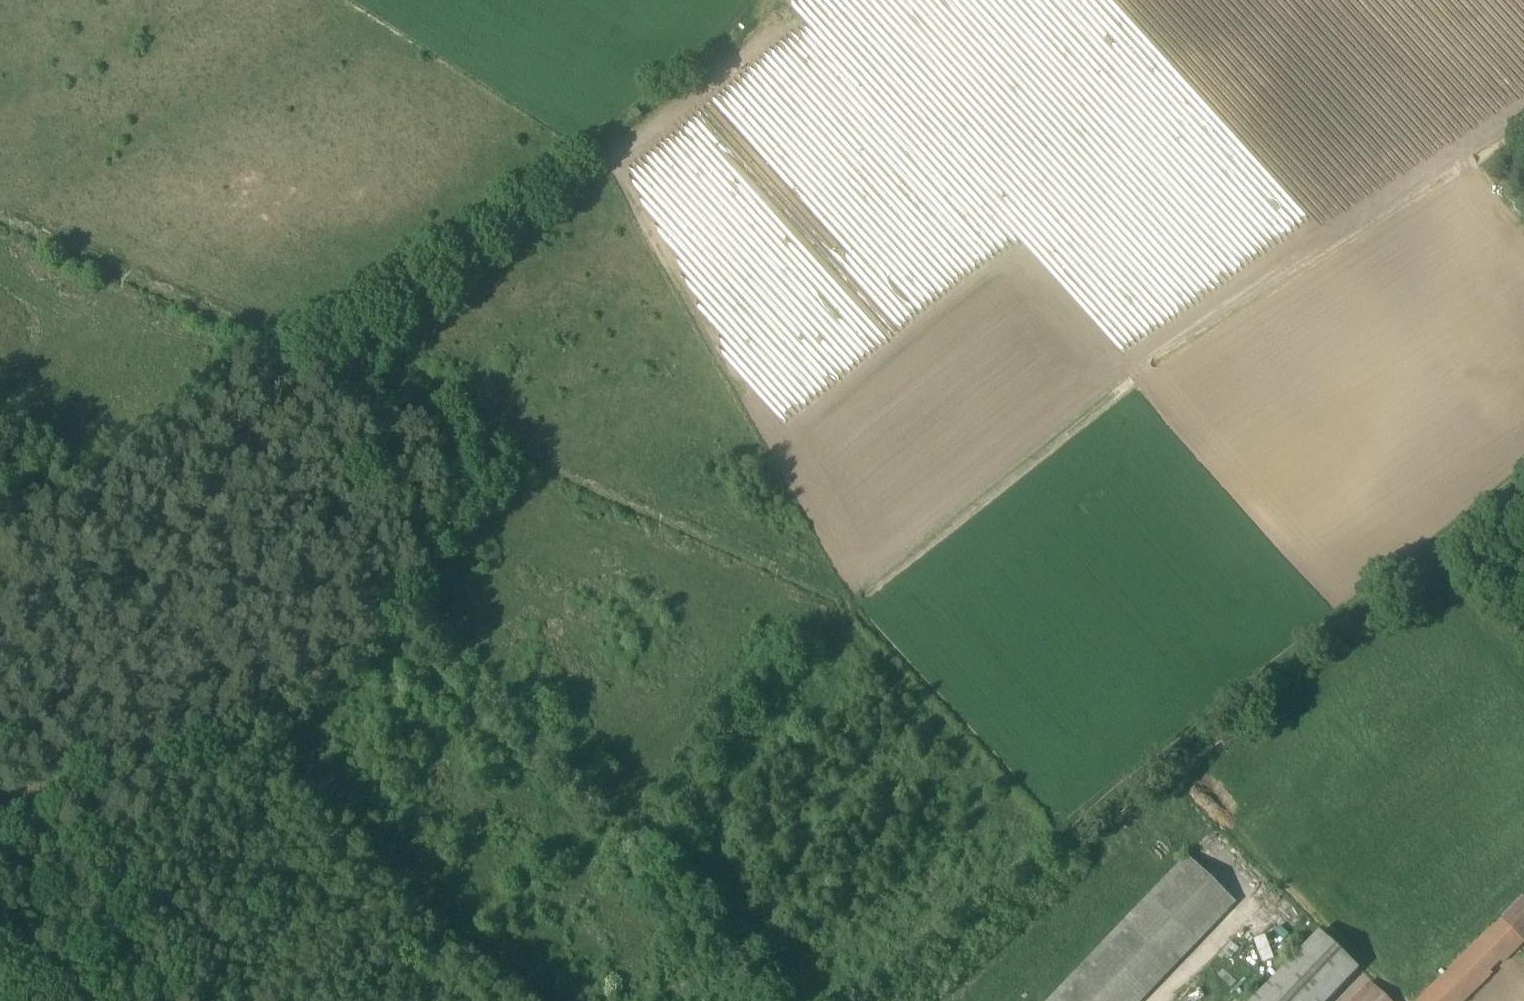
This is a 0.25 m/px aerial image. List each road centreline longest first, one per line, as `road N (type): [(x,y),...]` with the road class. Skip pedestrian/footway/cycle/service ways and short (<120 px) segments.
road 1 (track): [(1523,484),(902,1000)]
road 2 (track): [(767,0),(733,83),(667,146)]

